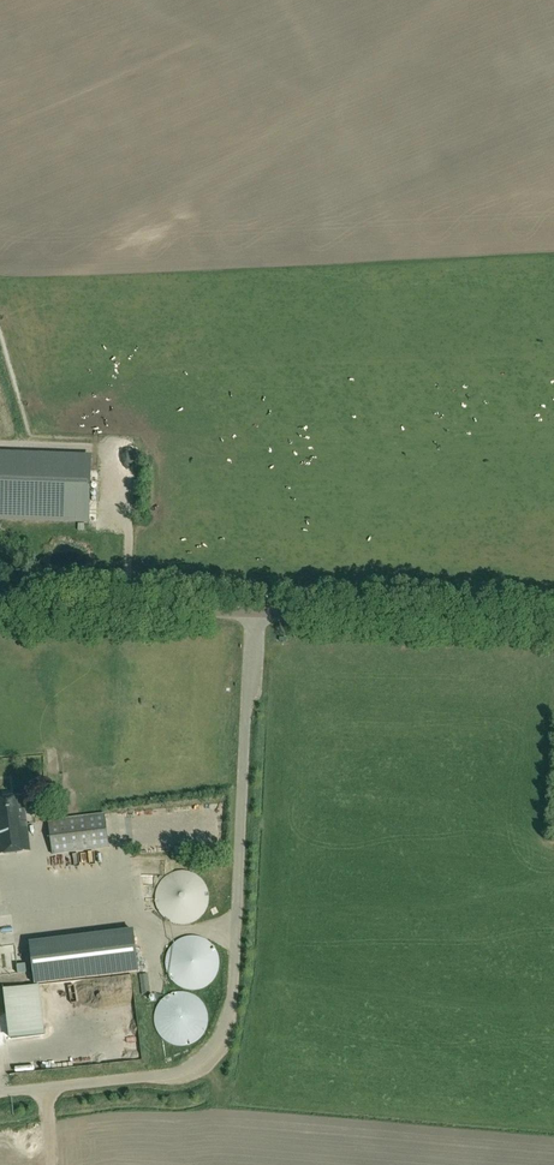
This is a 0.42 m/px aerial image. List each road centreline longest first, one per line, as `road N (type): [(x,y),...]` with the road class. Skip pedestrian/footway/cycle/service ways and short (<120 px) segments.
road 1 (tertiary): [(553,612),(0,607)]

